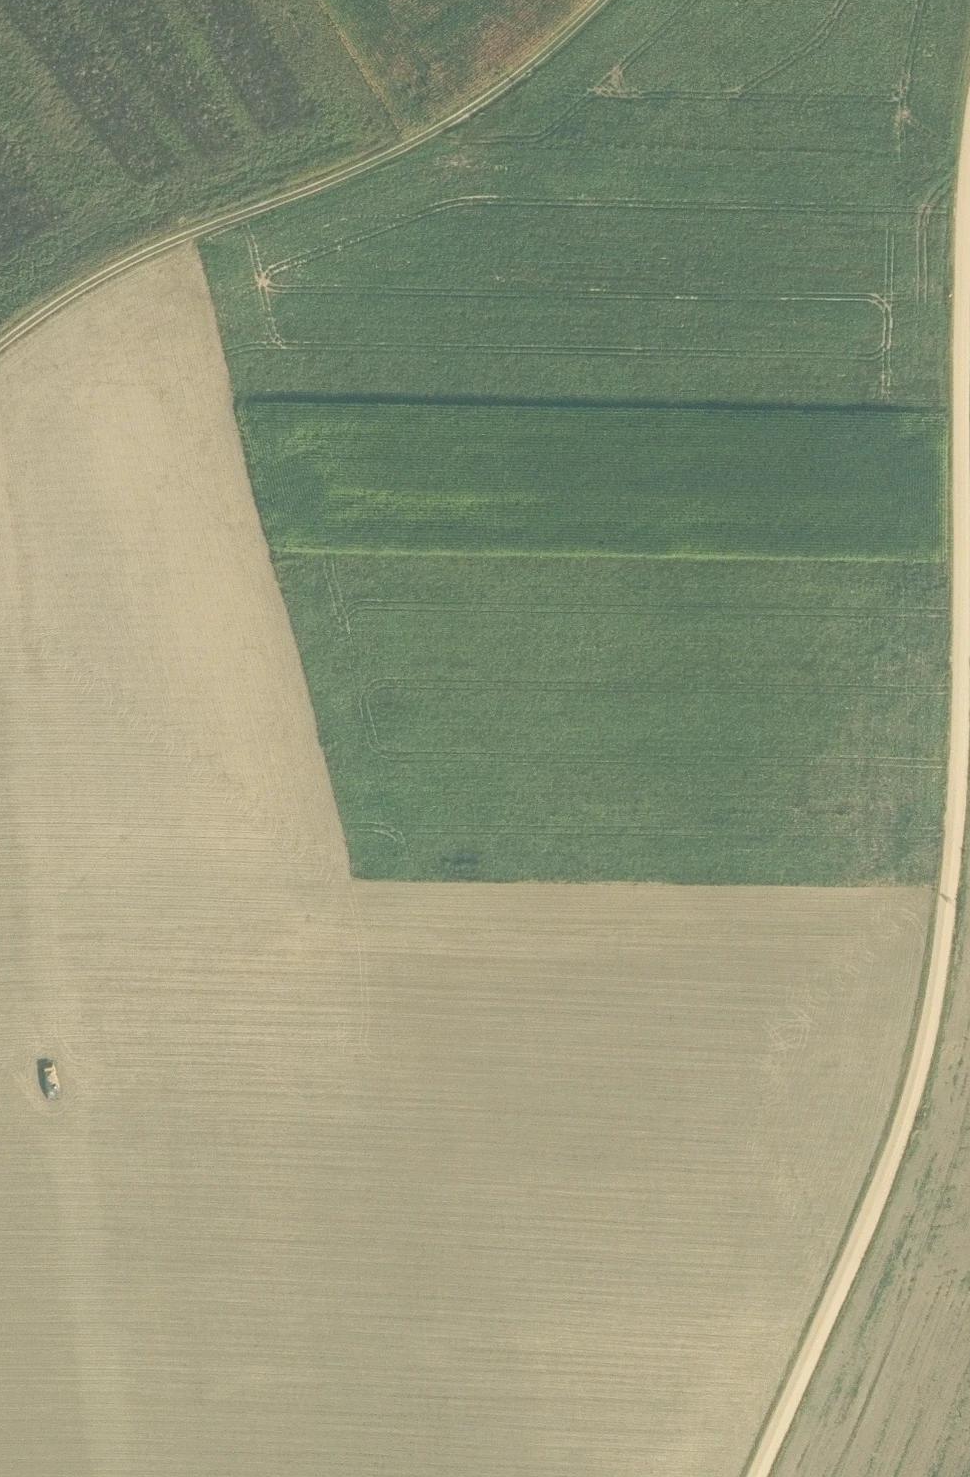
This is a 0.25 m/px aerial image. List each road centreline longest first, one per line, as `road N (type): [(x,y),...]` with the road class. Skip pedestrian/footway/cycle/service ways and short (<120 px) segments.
road 1 (track): [(759,1476),(915,1090),(958,830),(960,274),(969,165)]
road 2 (track): [(603,0),(557,47),(422,142),(113,270),(0,347)]

